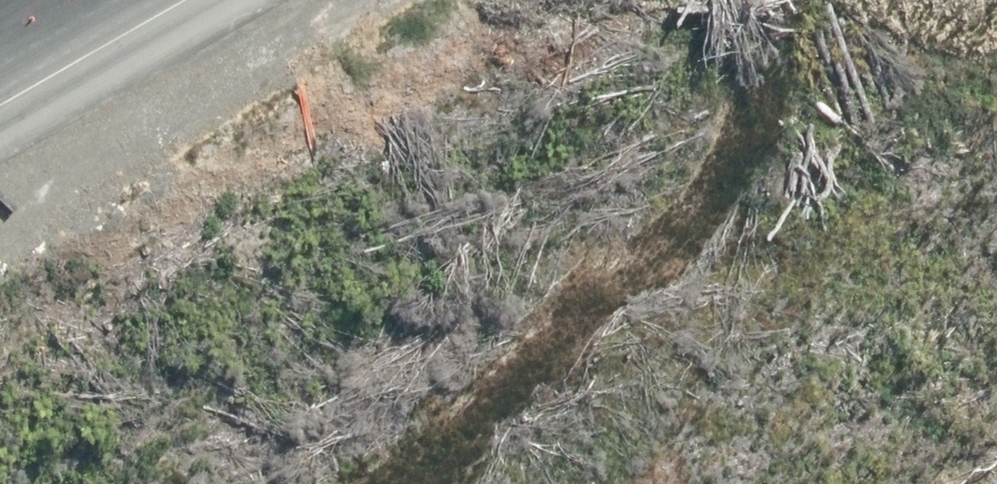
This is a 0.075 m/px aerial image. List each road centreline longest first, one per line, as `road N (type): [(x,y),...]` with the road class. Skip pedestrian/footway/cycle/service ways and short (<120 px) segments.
road 1 (trunk): [(982,0),(578,270),(296,483)]
road 2 (trunk): [(143,483),(424,269),(812,0)]
road 3 (track): [(185,0),(0,99)]

